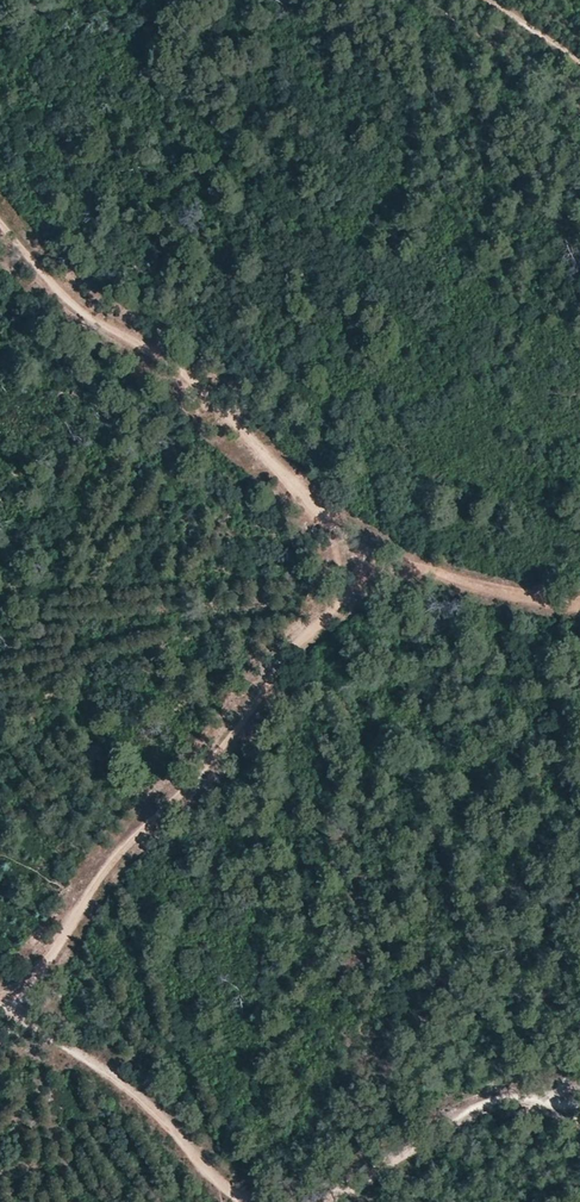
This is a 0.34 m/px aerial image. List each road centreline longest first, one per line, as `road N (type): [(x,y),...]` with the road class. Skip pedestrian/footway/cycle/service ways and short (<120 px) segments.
road 1 (track): [(0,1006),(21,996),(124,847),(242,726),(367,552),(159,359),(77,316),(0,226)]
road 2 (track): [(250,1201),(226,1191),(144,1102),(0,1008)]
road 3 (track): [(579,1102),(486,1112),(345,1192),(312,1201)]
road 4 (track): [(579,606),(455,585),(367,552)]

